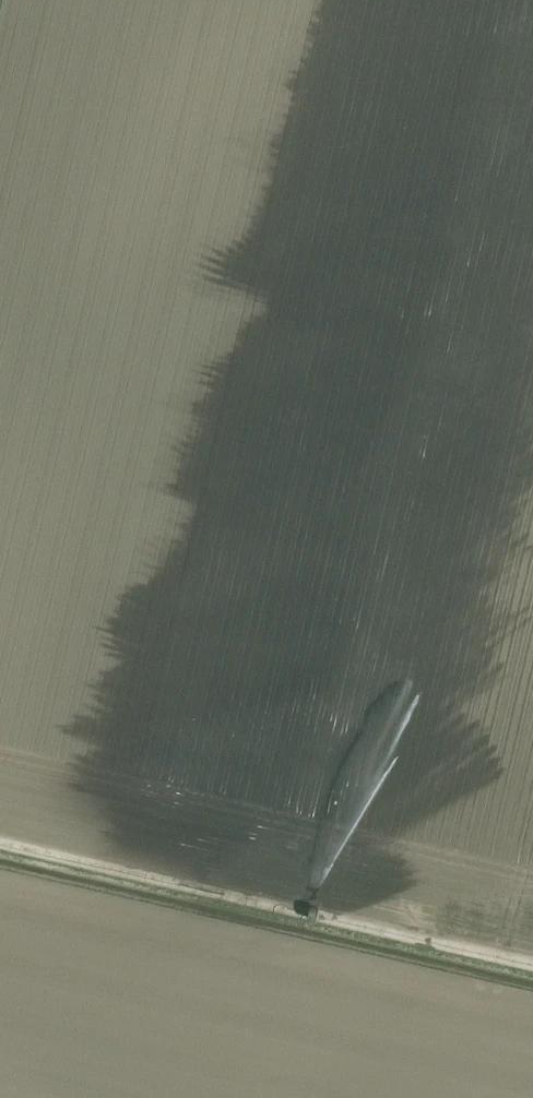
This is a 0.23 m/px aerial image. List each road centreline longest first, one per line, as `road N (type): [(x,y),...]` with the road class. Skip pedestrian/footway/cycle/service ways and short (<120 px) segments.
road 1 (unclassified): [(532,955),(0,830)]

